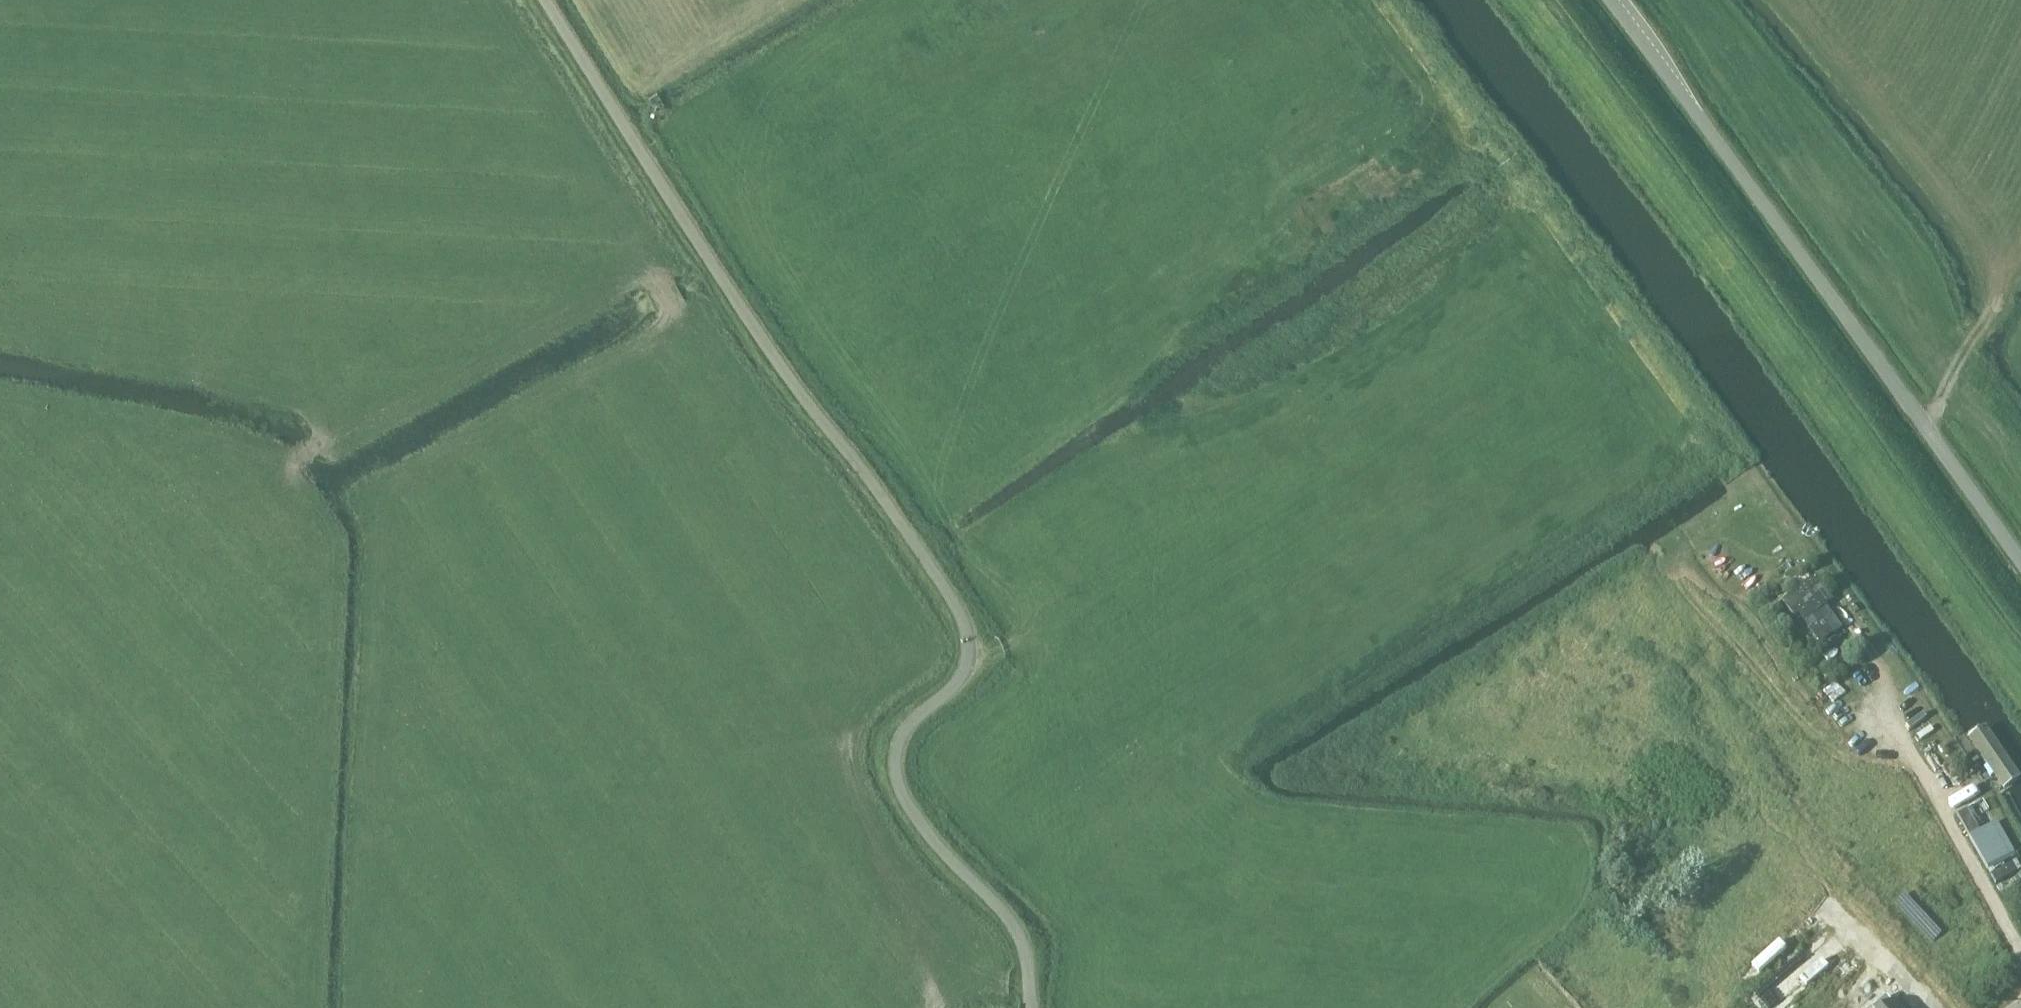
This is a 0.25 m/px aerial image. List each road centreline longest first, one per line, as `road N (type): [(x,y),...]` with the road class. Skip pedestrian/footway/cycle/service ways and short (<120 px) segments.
road 1 (unclassified): [(1029,1007),(1012,927),(918,824),(894,772),(901,733),(965,668),(955,607),(745,316),(544,0)]
road 2 (unclassified): [(2020,548),(1609,0)]

